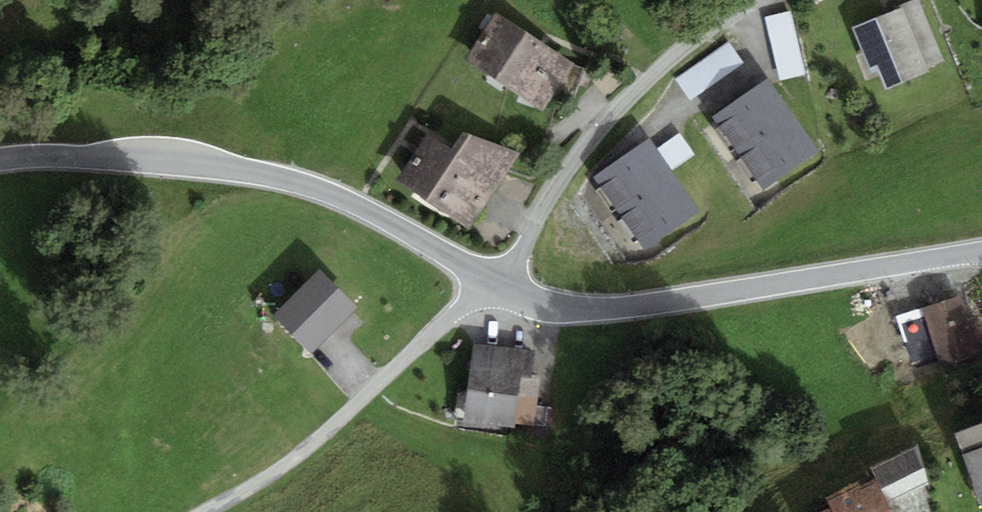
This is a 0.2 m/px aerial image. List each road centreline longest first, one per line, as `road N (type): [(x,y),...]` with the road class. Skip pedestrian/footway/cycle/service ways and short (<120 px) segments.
road 1 (tertiary): [(0,159),(170,162),(297,183),(370,212),(489,284)]
road 2 (tertiary): [(503,290),(607,309),(981,251)]
road 3 (unclassified): [(750,0),(668,61),(571,164),(503,290)]
road 4 (unclassified): [(214,511),(316,449),(489,284)]

